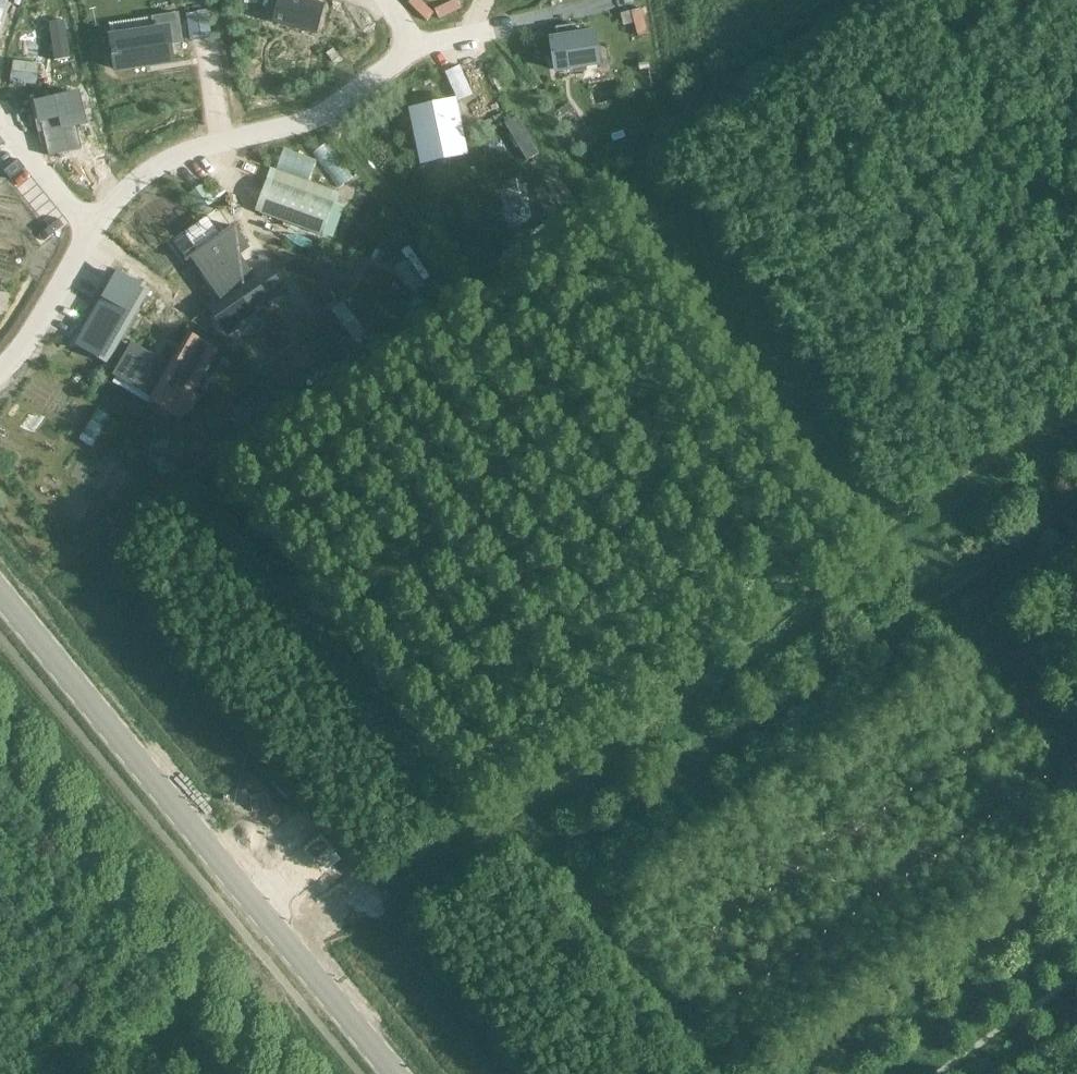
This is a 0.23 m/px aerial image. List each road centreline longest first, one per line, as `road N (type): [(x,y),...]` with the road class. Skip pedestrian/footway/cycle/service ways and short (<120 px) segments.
road 1 (tertiary): [(389,1073),(0,594)]
road 2 (residential): [(415,54),(303,123),(204,145),(156,171),(116,201),(0,373)]

